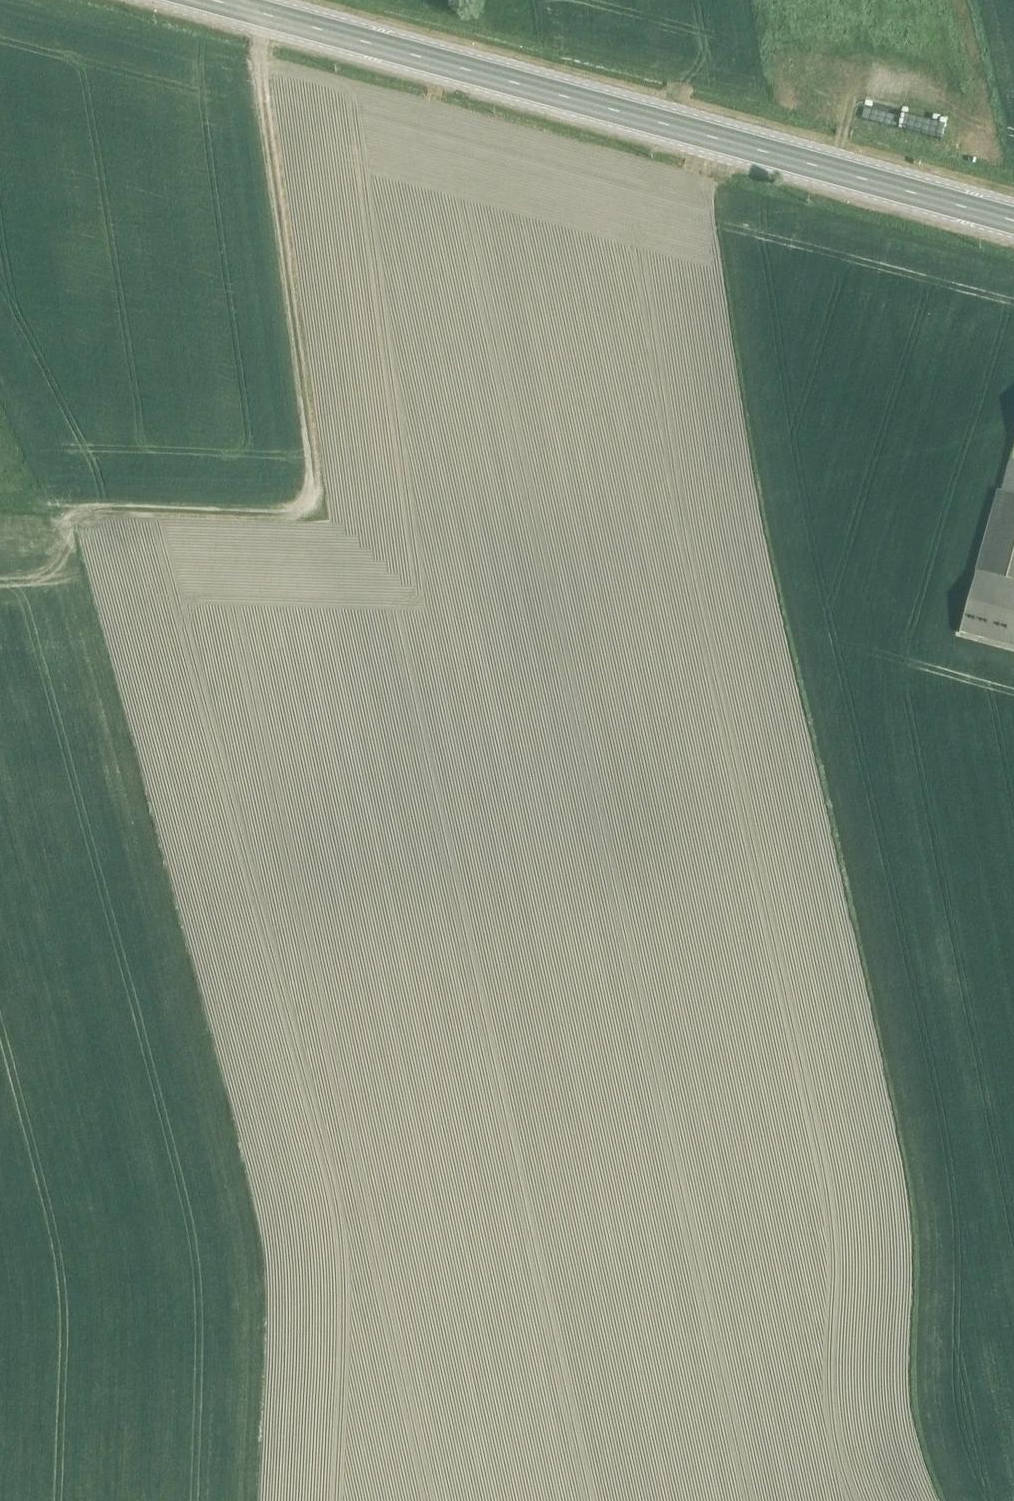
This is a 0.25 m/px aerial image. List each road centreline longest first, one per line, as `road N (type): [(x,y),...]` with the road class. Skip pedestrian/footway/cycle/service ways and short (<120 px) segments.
road 1 (primary): [(212,0),(1013,222)]

